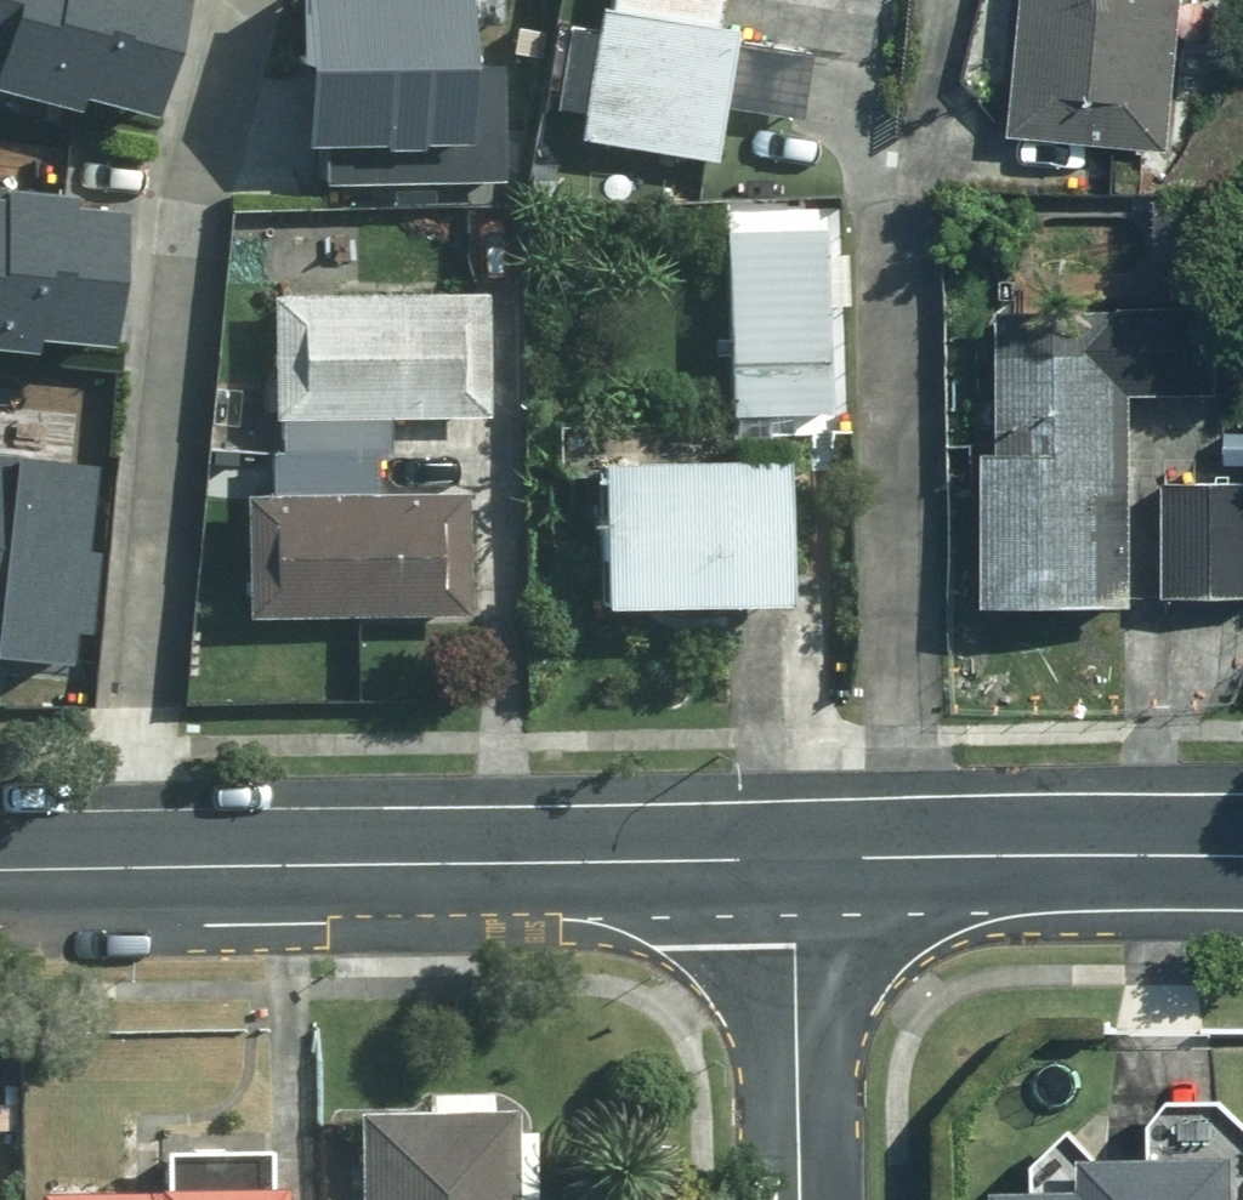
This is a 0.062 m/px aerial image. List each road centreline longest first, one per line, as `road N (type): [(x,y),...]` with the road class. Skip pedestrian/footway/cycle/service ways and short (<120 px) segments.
road 1 (residential): [(108,865),(176,247),(233,0)]
road 2 (secondary): [(799,860),(108,865)]
road 3 (secondary): [(1242,856),(799,860)]
road 4 (residential): [(799,860),(804,1199)]

